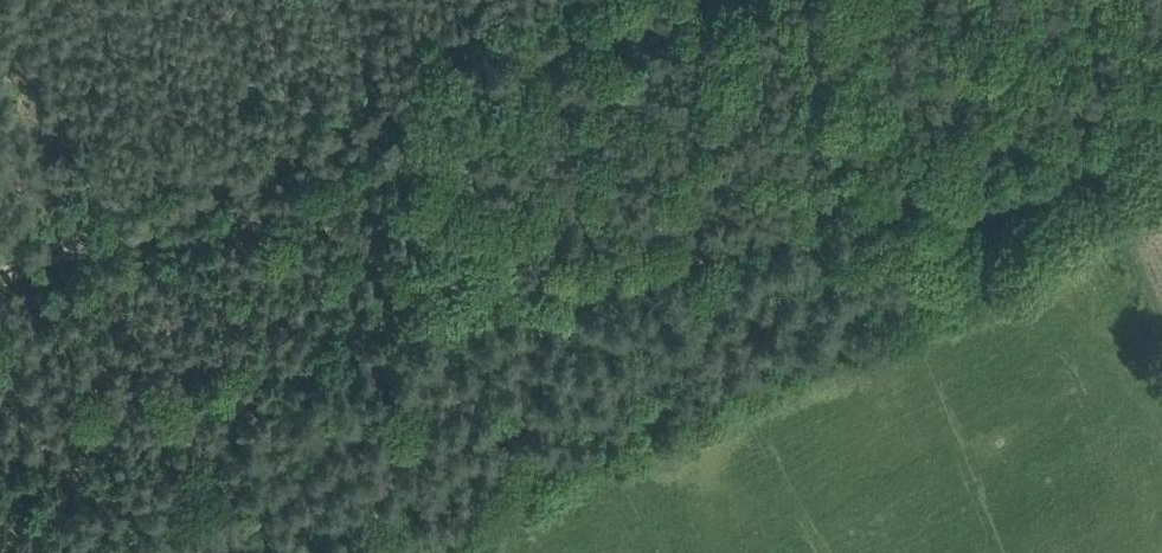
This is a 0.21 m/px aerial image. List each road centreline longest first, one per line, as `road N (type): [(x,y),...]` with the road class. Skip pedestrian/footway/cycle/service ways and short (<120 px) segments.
road 1 (track): [(54,552),(394,315),(765,199),(1042,152),(1139,107)]
road 2 (track): [(0,284),(663,0)]
road 3 (track): [(490,285),(401,115)]

